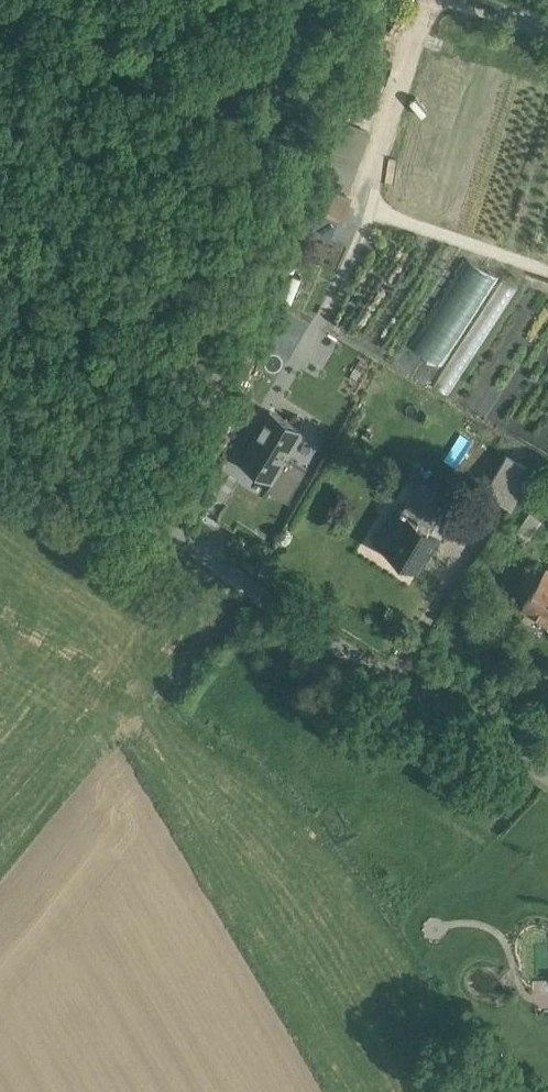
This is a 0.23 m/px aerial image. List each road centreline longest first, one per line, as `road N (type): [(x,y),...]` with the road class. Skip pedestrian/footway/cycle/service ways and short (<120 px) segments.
road 1 (track): [(547,778),(129,509),(0,399)]
road 2 (track): [(385,681),(493,506)]

